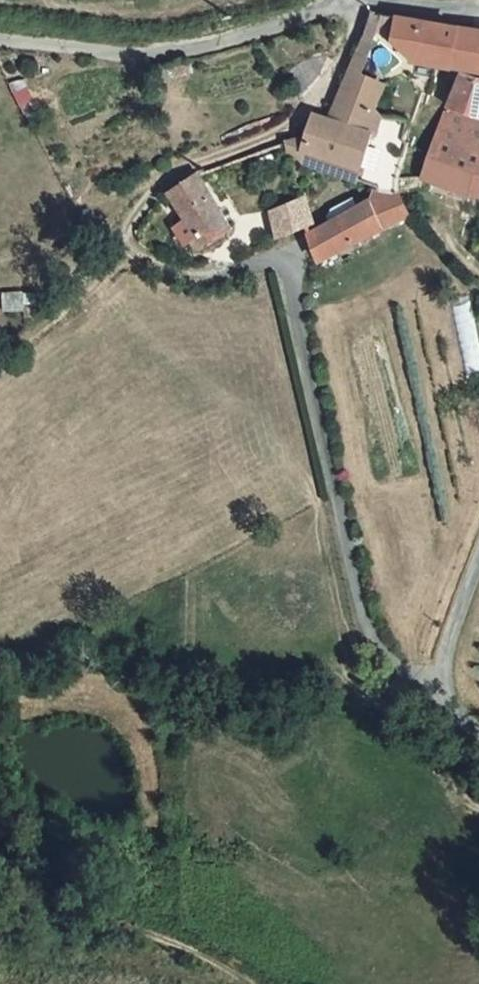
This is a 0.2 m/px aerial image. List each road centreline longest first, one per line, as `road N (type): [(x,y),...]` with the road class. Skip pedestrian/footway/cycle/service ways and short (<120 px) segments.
road 1 (track): [(356,0),(349,40),(319,95),(287,129),(175,173),(148,195),(102,278),(0,365)]
road 2 (unclassified): [(347,0),(231,40),(149,57),(0,37)]
road 3 (track): [(0,854),(42,889),(205,956),(246,983)]
road 4 (track): [(0,713),(50,701),(111,715),(143,752),(150,832)]
road 5 (unclassified): [(478,732),(461,721),(439,684),(478,561)]
road 6 (track): [(121,241),(154,264),(191,273),(298,254)]

